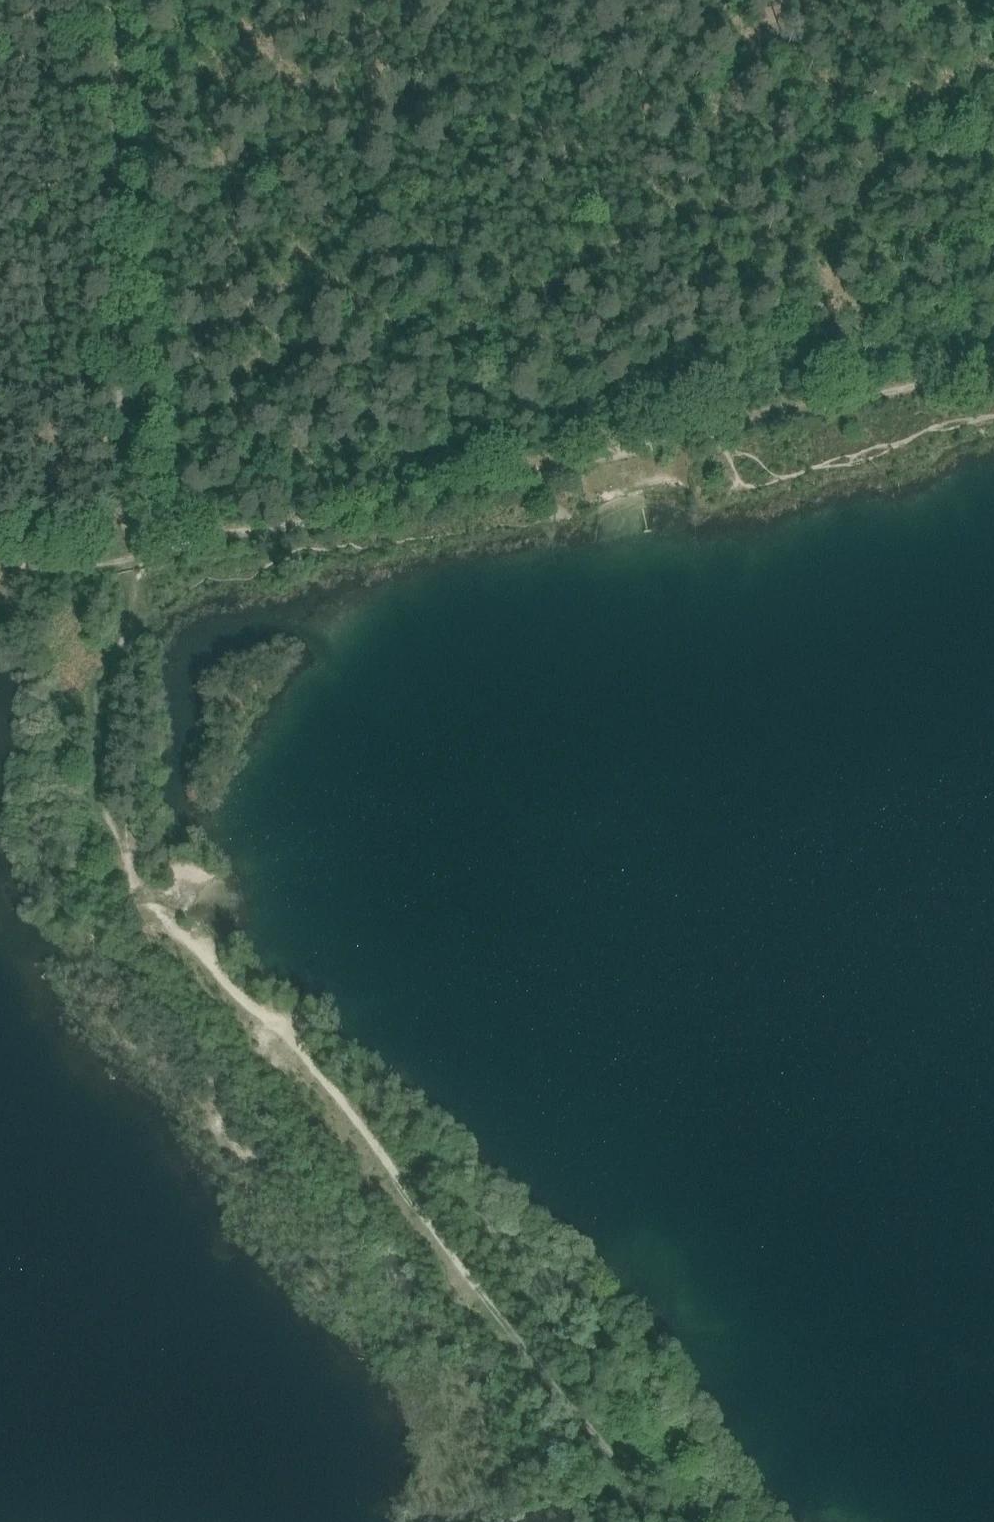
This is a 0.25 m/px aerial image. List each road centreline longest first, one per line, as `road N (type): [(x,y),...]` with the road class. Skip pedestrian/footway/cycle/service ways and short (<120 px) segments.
road 1 (track): [(111,0),(146,593)]

